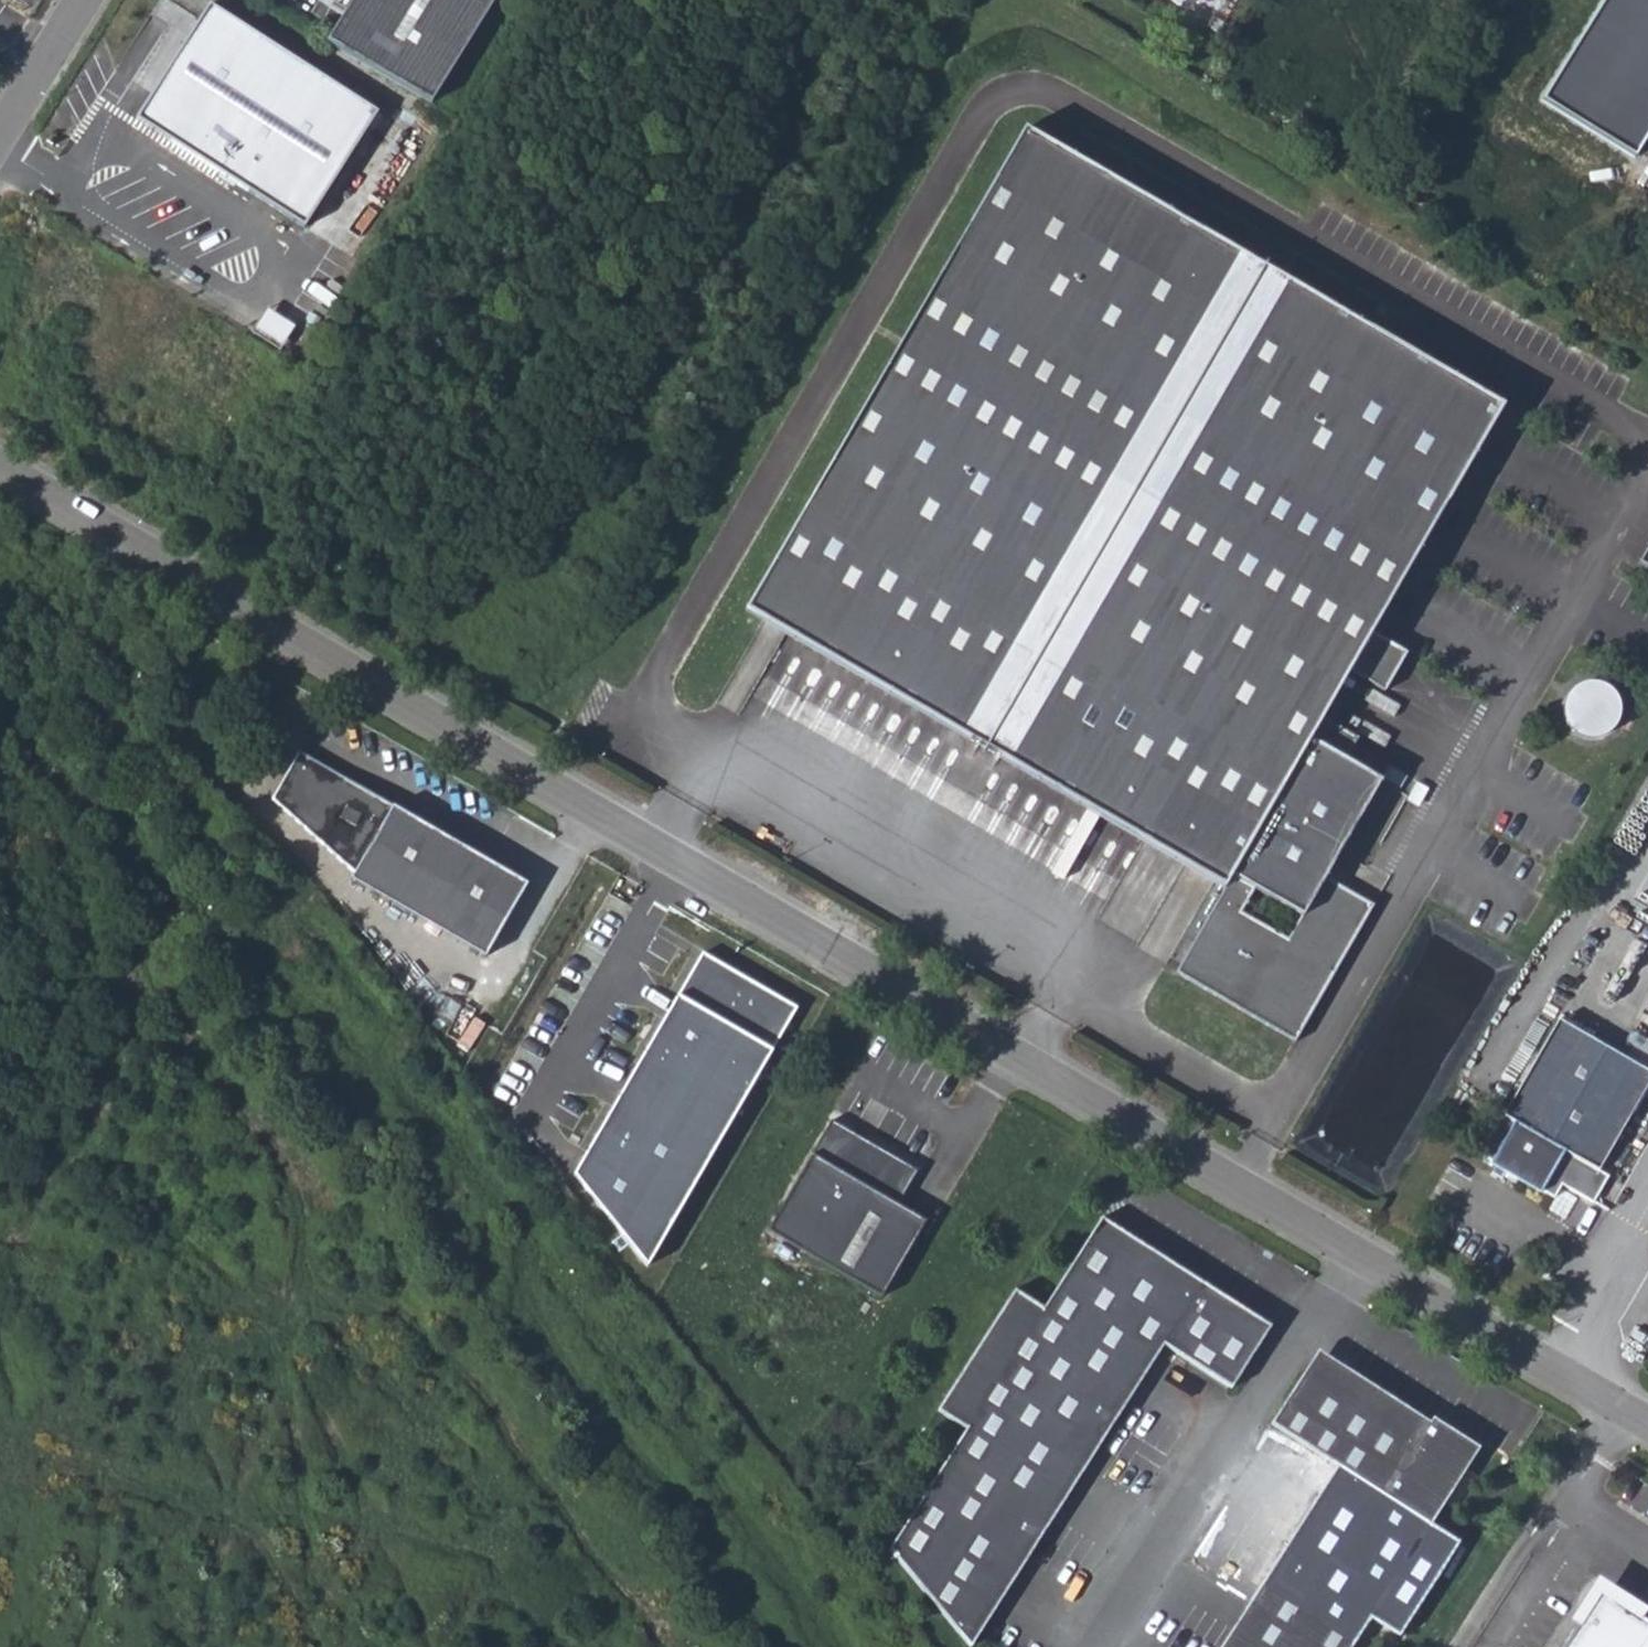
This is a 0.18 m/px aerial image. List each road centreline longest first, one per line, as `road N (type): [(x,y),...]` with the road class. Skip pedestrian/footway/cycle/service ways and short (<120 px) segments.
road 1 (tertiary): [(0,467),(1647,1422)]
road 2 (unclassified): [(80,0),(0,127)]

